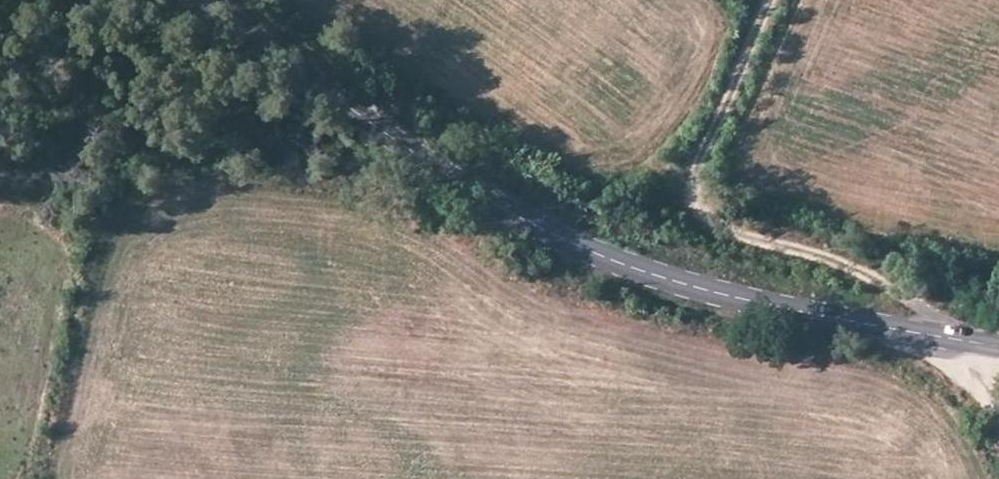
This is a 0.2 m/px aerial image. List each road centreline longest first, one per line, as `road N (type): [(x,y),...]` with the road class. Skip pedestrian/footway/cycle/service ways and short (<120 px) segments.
road 1 (tertiary): [(226,0),(527,214),(632,268),(747,301),(949,339)]
road 2 (track): [(949,339),(901,288),(698,215),(690,182),(768,0)]

